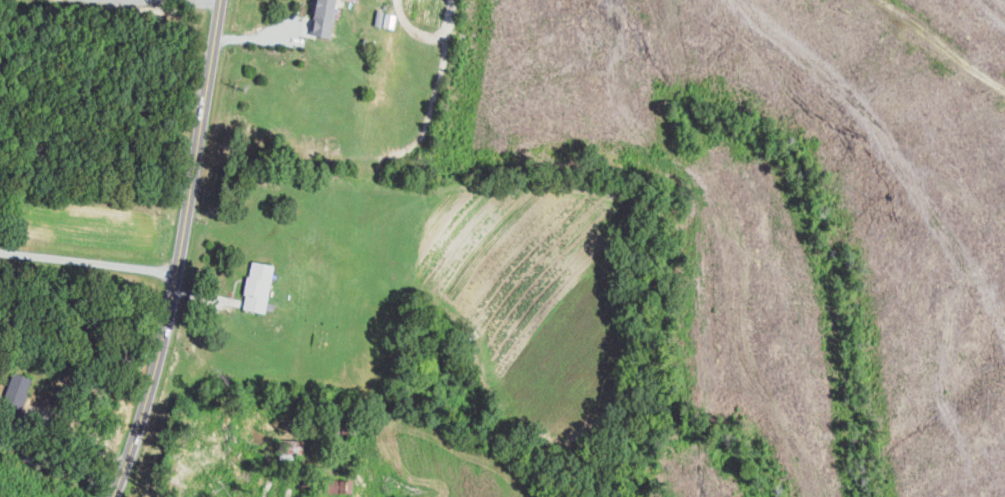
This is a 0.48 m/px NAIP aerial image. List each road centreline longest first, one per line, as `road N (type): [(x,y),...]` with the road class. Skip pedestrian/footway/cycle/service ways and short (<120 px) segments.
road 1 (tertiary): [(113,496),(166,338),(221,0)]

